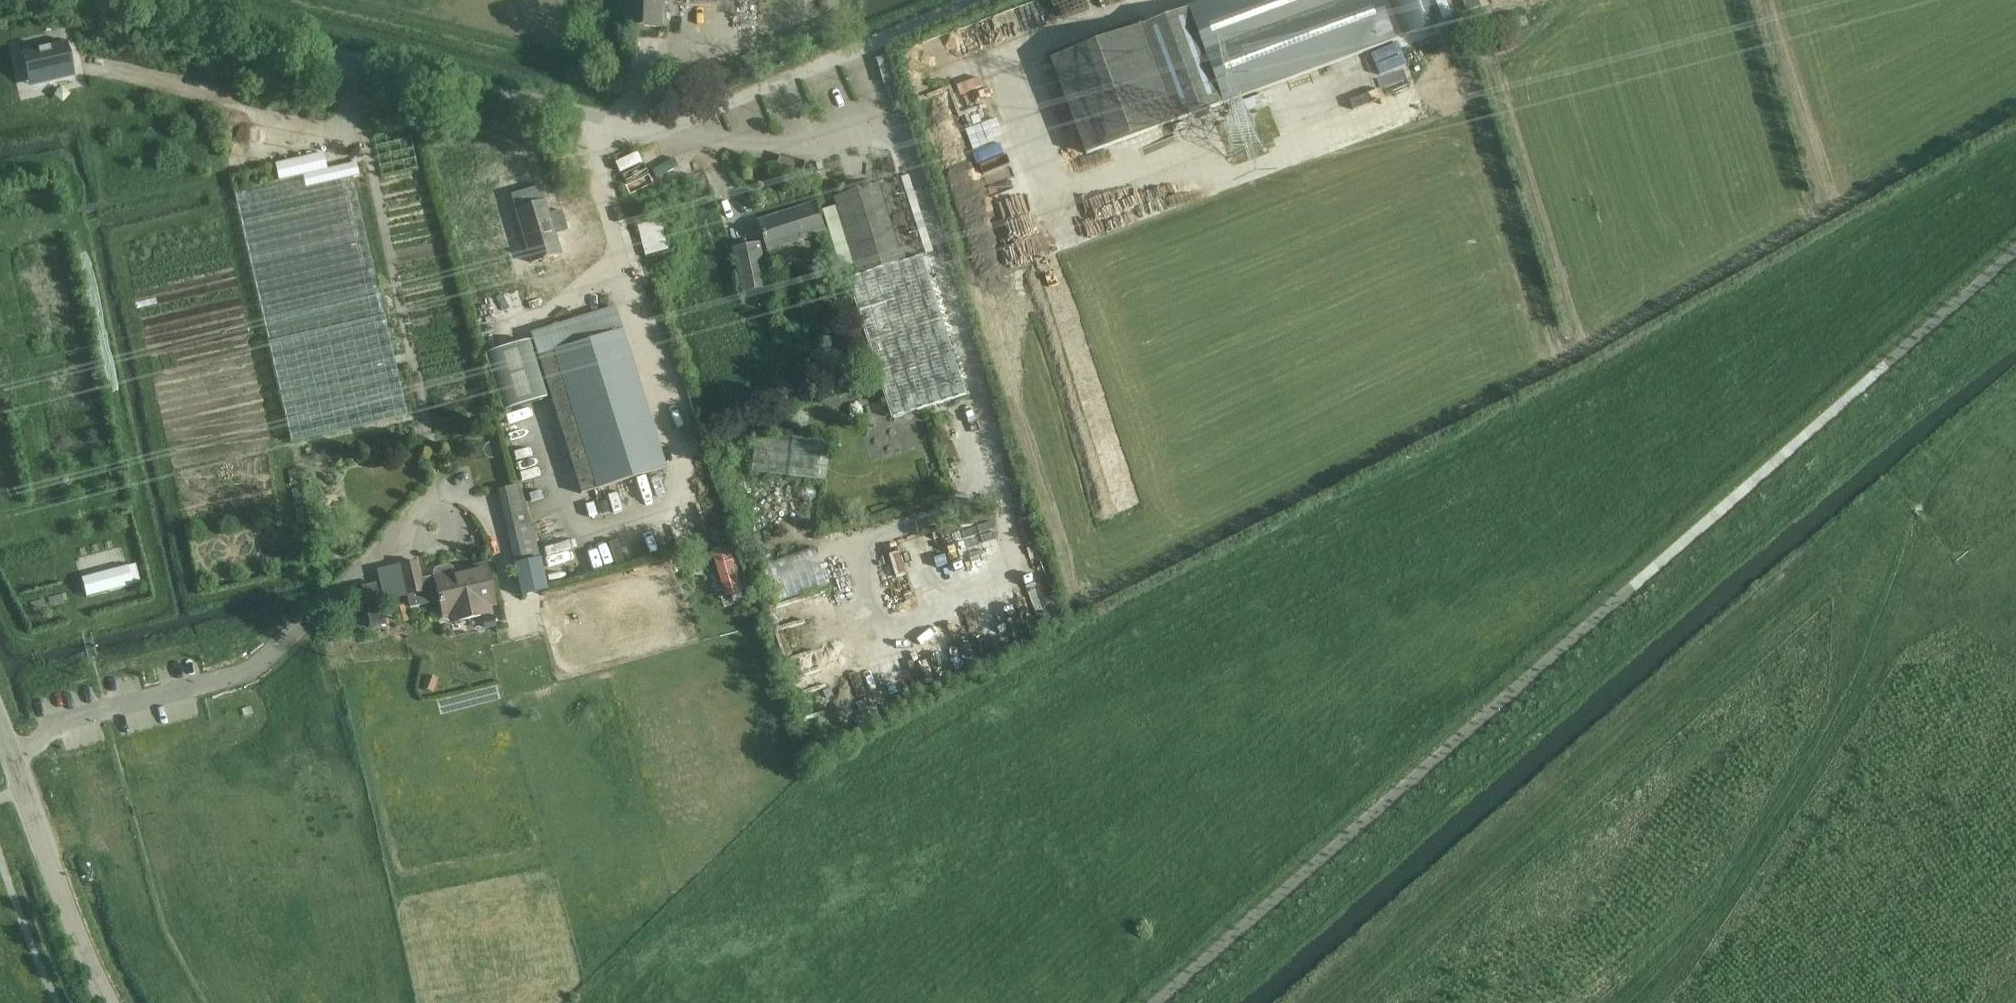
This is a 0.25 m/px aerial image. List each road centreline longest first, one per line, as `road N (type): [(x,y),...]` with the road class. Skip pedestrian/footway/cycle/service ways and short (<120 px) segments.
road 1 (unclassified): [(127,0),(652,126),(683,122),(984,0)]
road 2 (tertiary): [(108,1002),(0,724)]

